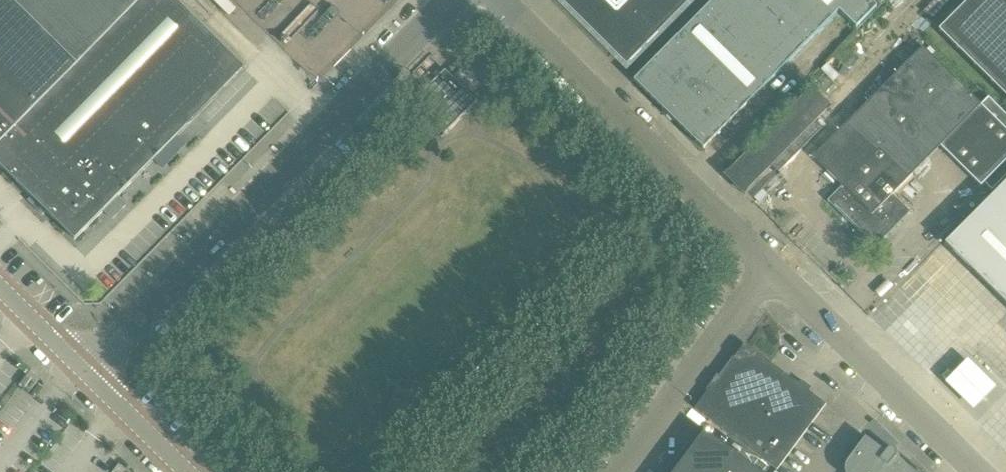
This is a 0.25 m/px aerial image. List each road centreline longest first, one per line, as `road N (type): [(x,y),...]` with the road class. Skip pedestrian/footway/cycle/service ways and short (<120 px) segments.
road 1 (unclassified): [(83,370),(447,0)]
road 2 (unclassified): [(762,271),(484,0)]
road 3 (unclassified): [(969,471),(762,271)]
road 4 (unclassified): [(612,471),(762,271)]
road 5 (residential): [(187,471),(83,370)]

